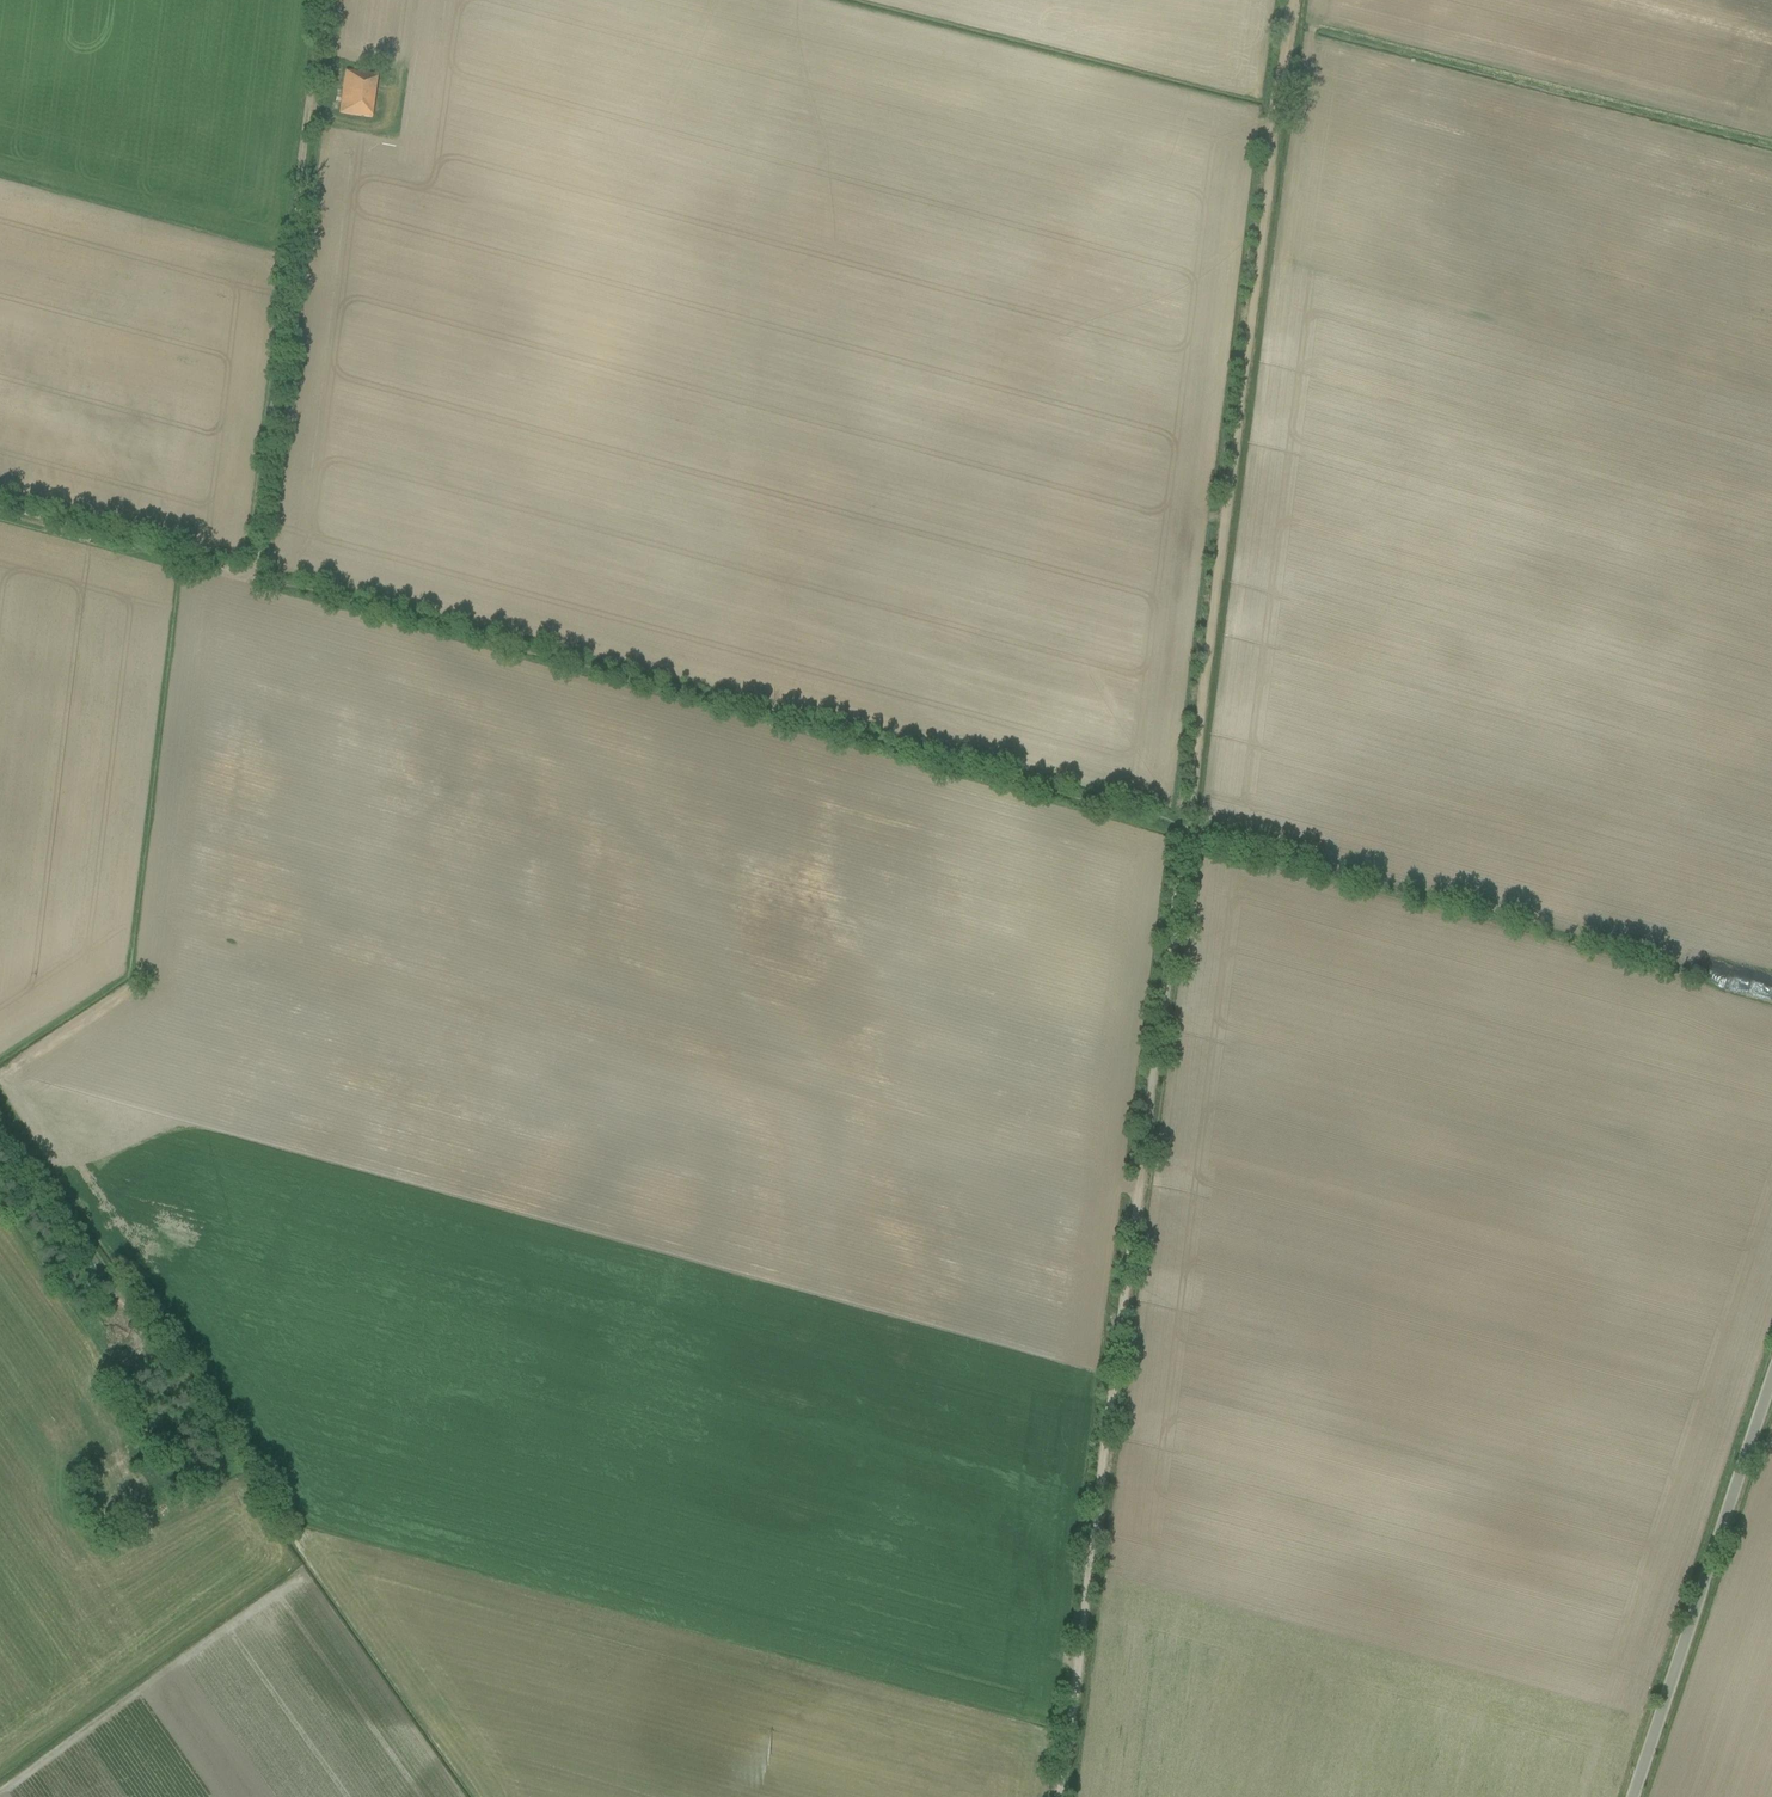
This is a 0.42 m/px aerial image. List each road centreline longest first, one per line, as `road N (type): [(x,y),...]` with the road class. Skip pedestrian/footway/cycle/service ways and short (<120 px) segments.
road 1 (track): [(1059,1796),(1186,826)]
road 2 (track): [(1186,826),(252,573)]
road 3 (track): [(1186,826),(1291,0)]
road 4 (track): [(252,573),(323,0)]
road 5 (unclassified): [(1637,1796),(1771,1390)]
road 6 (track): [(252,573),(0,505)]

